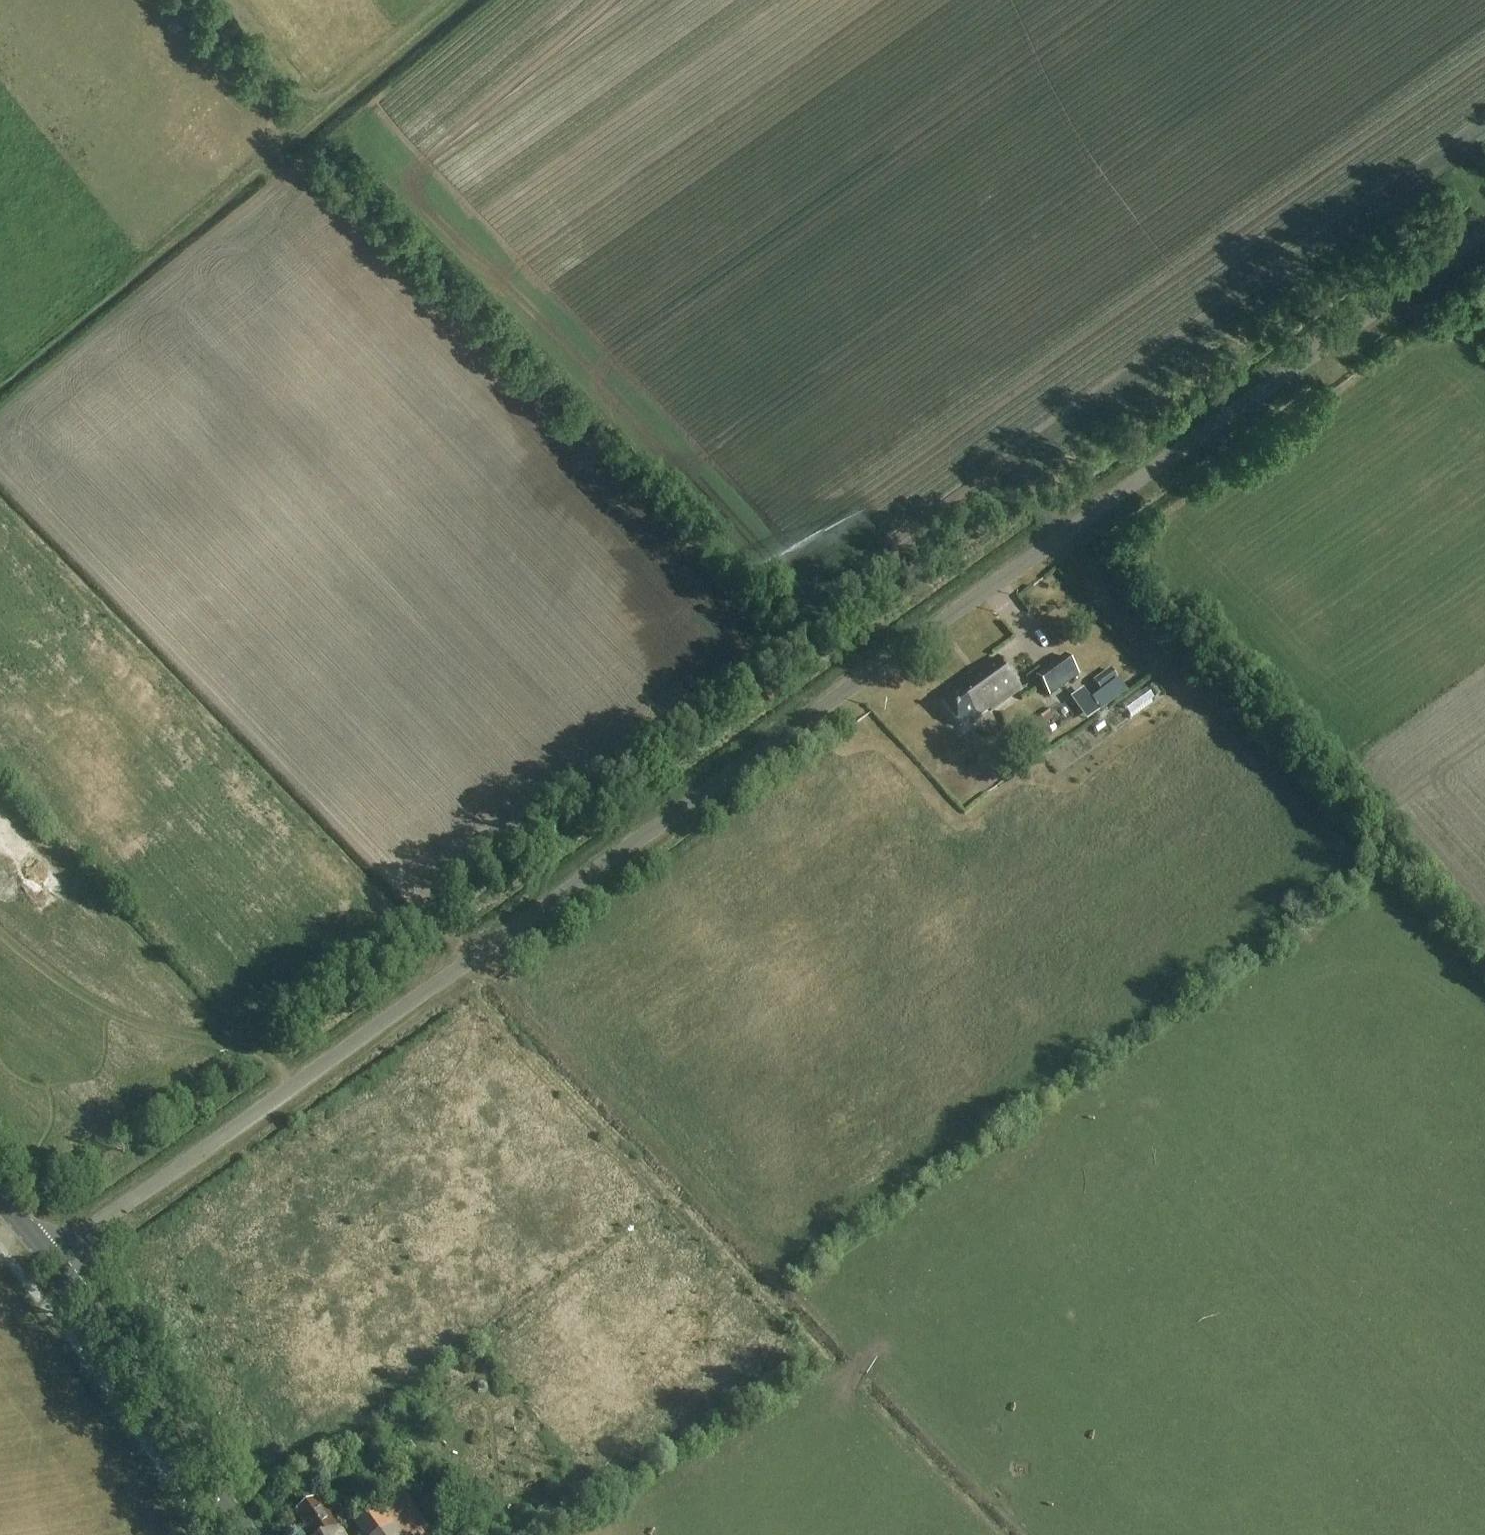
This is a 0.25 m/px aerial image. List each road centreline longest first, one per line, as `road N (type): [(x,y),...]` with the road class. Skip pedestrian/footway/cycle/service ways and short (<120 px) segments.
road 1 (unclassified): [(49,1258),(1484,231)]
road 2 (primary): [(246,1534),(49,1258)]

